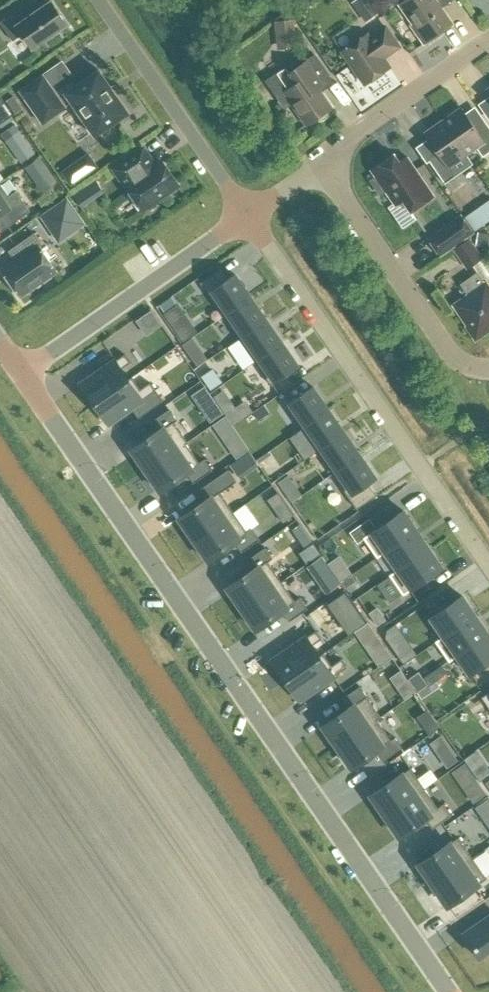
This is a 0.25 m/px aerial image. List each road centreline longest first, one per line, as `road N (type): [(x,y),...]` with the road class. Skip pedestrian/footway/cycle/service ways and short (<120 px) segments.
road 1 (residential): [(23,374),(455,991)]
road 2 (residential): [(488,566),(248,214)]
road 3 (residential): [(23,374),(248,214)]
road 4 (residential): [(488,368),(475,369),(446,348),(322,164)]
road 5 (residential): [(100,0),(248,214)]
road 6 (residential): [(322,164),(488,39)]

